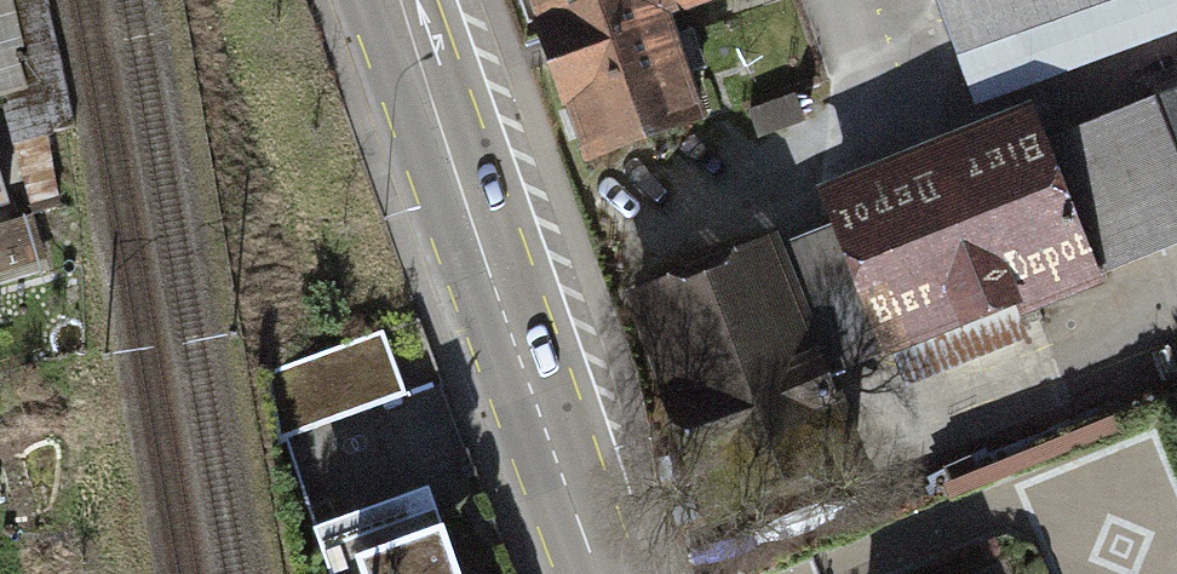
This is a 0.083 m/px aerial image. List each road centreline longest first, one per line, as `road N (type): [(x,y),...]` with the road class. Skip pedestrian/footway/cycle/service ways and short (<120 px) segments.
road 1 (primary): [(390,0),(596,573)]

